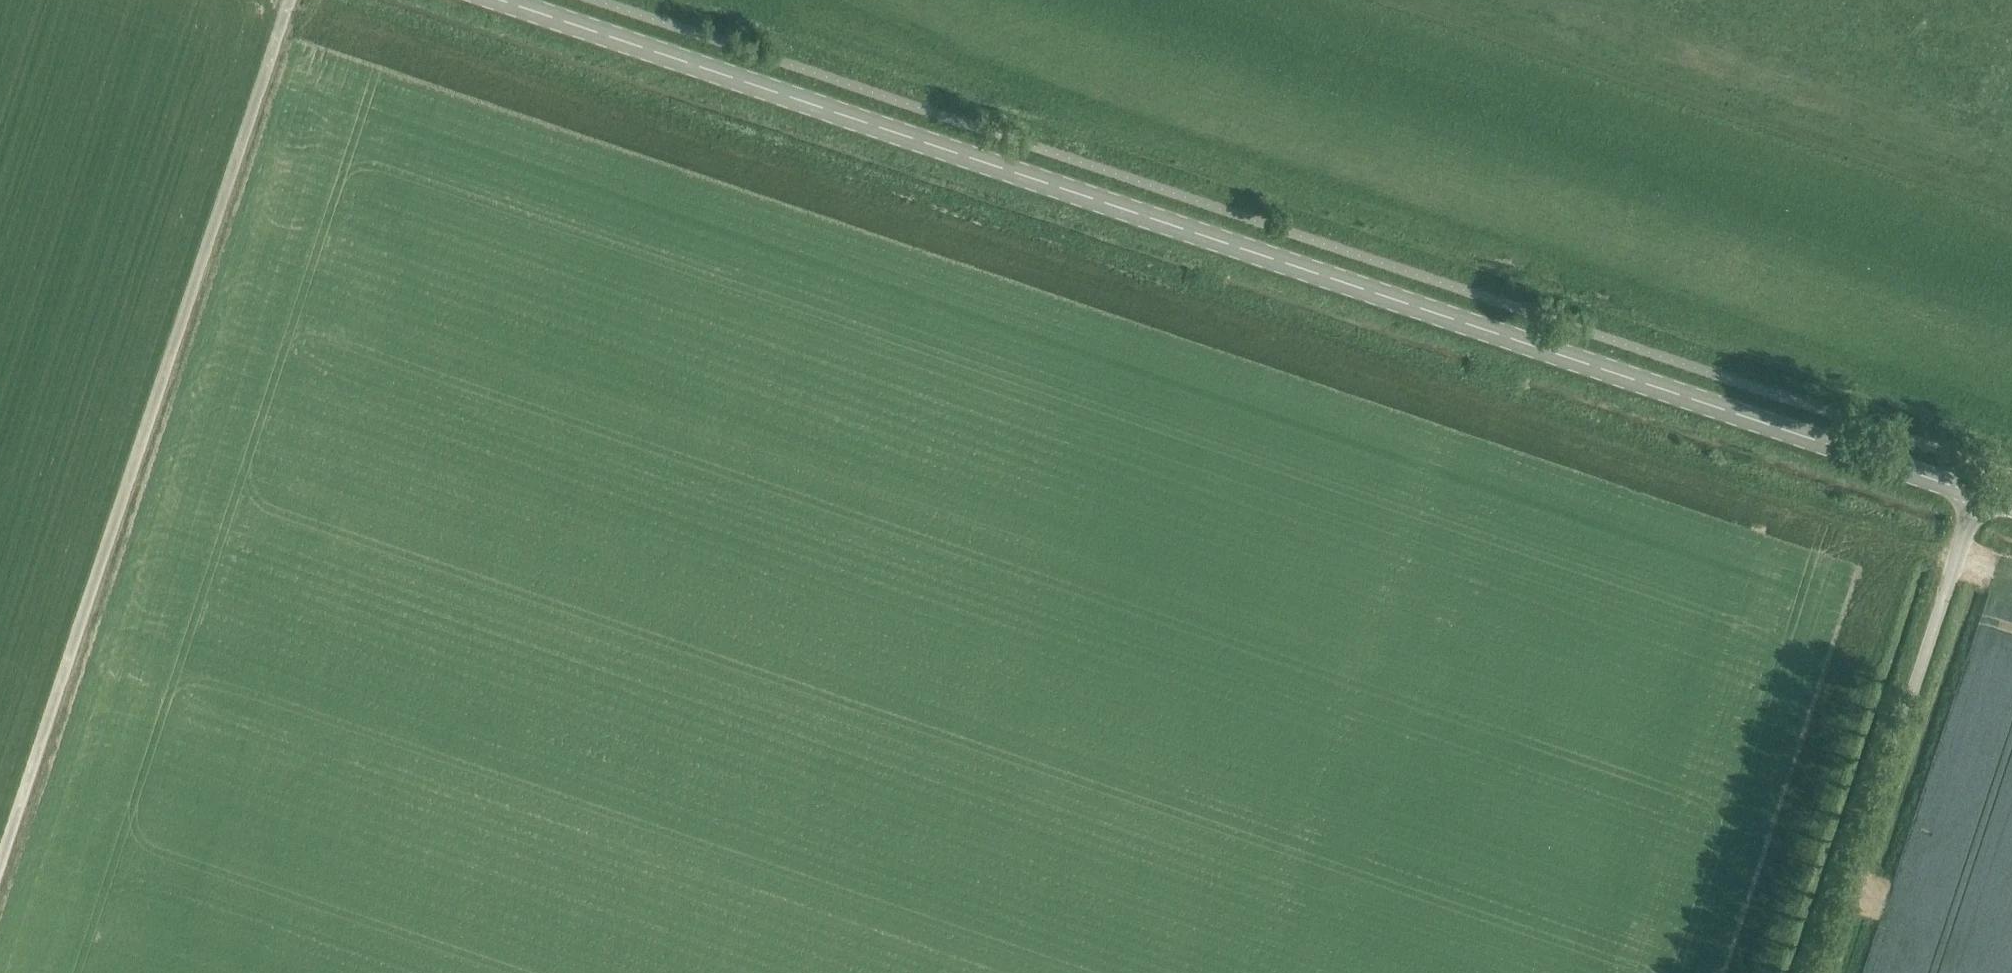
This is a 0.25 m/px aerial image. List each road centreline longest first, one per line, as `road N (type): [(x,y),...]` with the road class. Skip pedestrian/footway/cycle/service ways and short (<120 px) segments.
road 1 (secondary): [(1976,495),(497,0)]
road 2 (unclassified): [(1816,972),(1976,495)]

